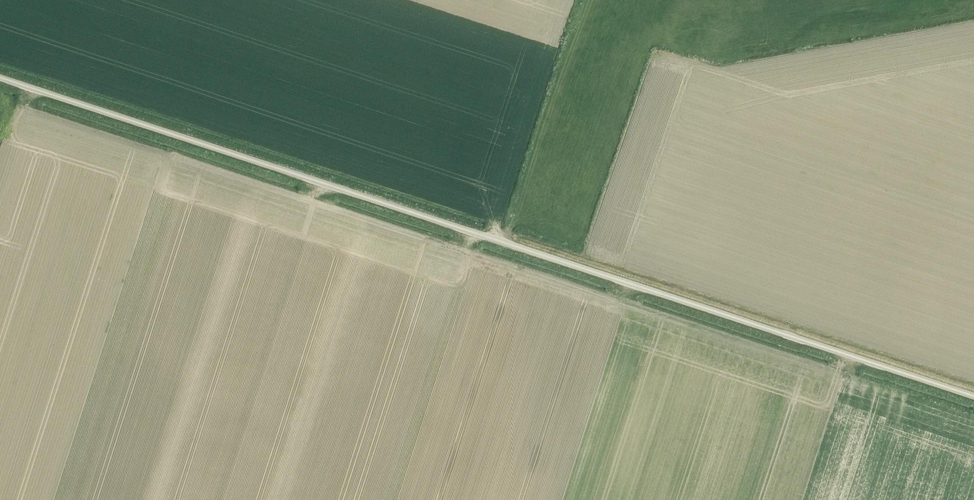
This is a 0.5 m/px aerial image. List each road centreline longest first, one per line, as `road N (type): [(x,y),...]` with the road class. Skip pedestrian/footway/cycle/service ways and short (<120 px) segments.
road 1 (unclassified): [(973,392),(0,77)]

